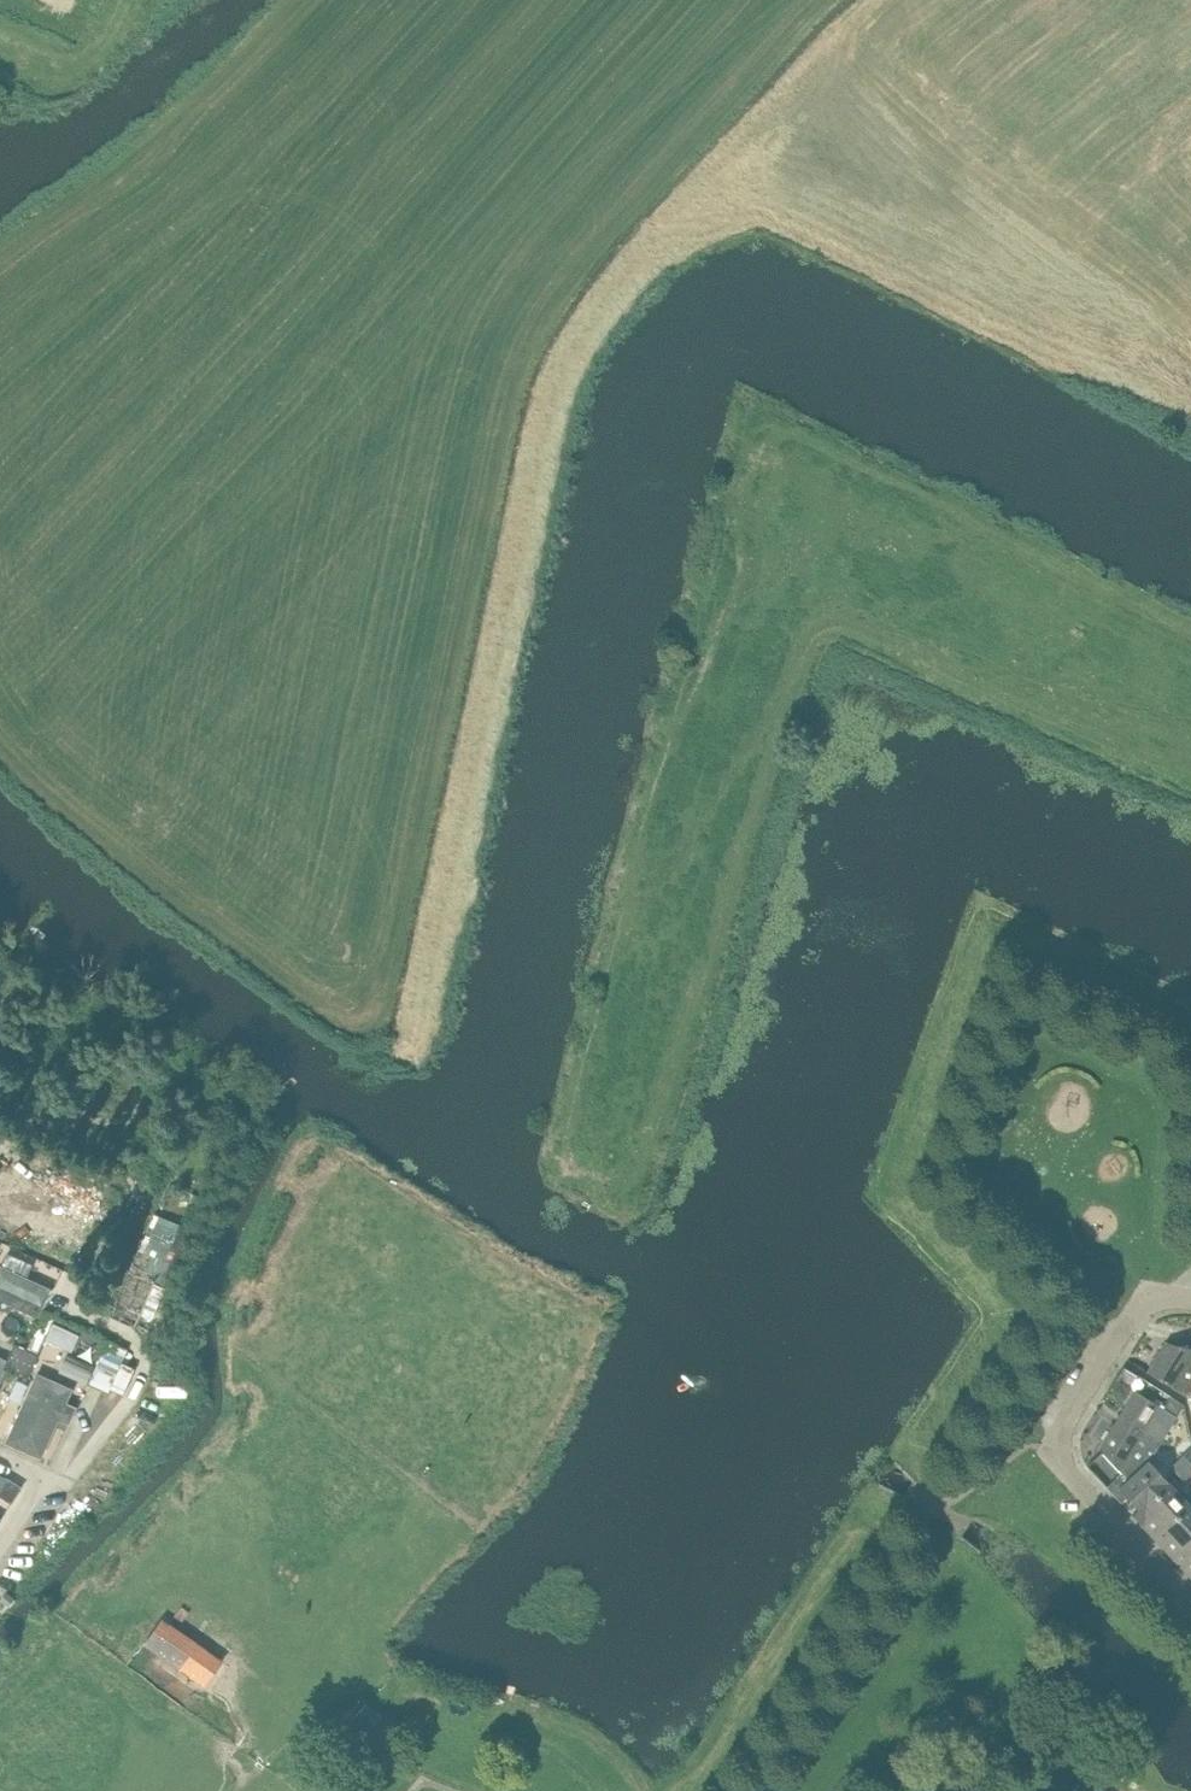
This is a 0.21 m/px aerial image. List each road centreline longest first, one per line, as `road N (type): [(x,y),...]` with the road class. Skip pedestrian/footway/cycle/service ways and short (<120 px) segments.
road 1 (residential): [(1190,1601),(1056,1447),(1147,1294)]

